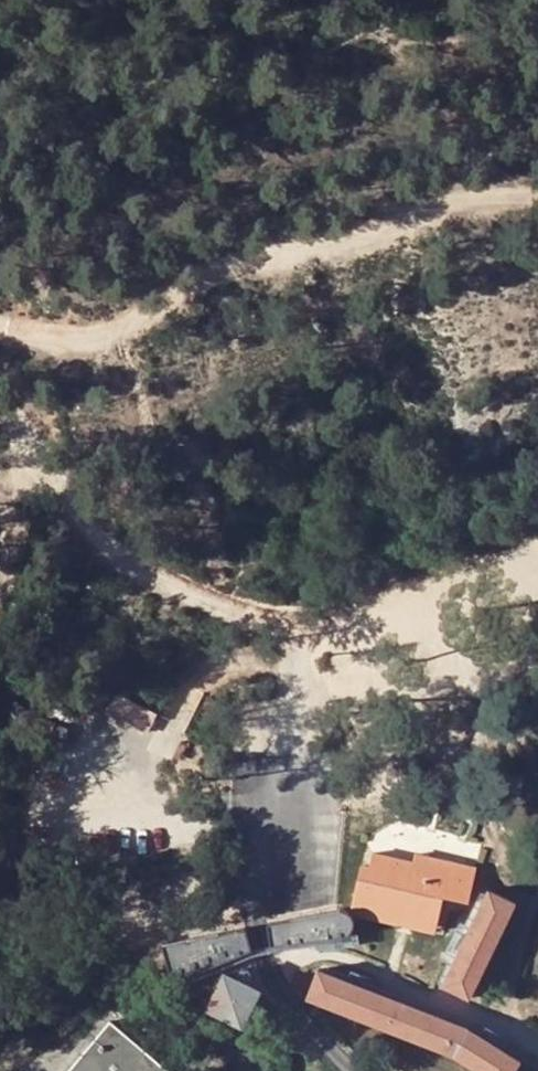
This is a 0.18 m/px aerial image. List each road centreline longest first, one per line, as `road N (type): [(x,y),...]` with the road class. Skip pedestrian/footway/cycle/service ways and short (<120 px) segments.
road 1 (track): [(0,329),(102,333),(248,266),(537,195)]
road 2 (track): [(287,773),(281,638),(128,563),(0,420)]
road 3 (residential): [(288,819),(170,817),(66,733)]
road 4 (track): [(25,451),(9,565),(0,576)]

